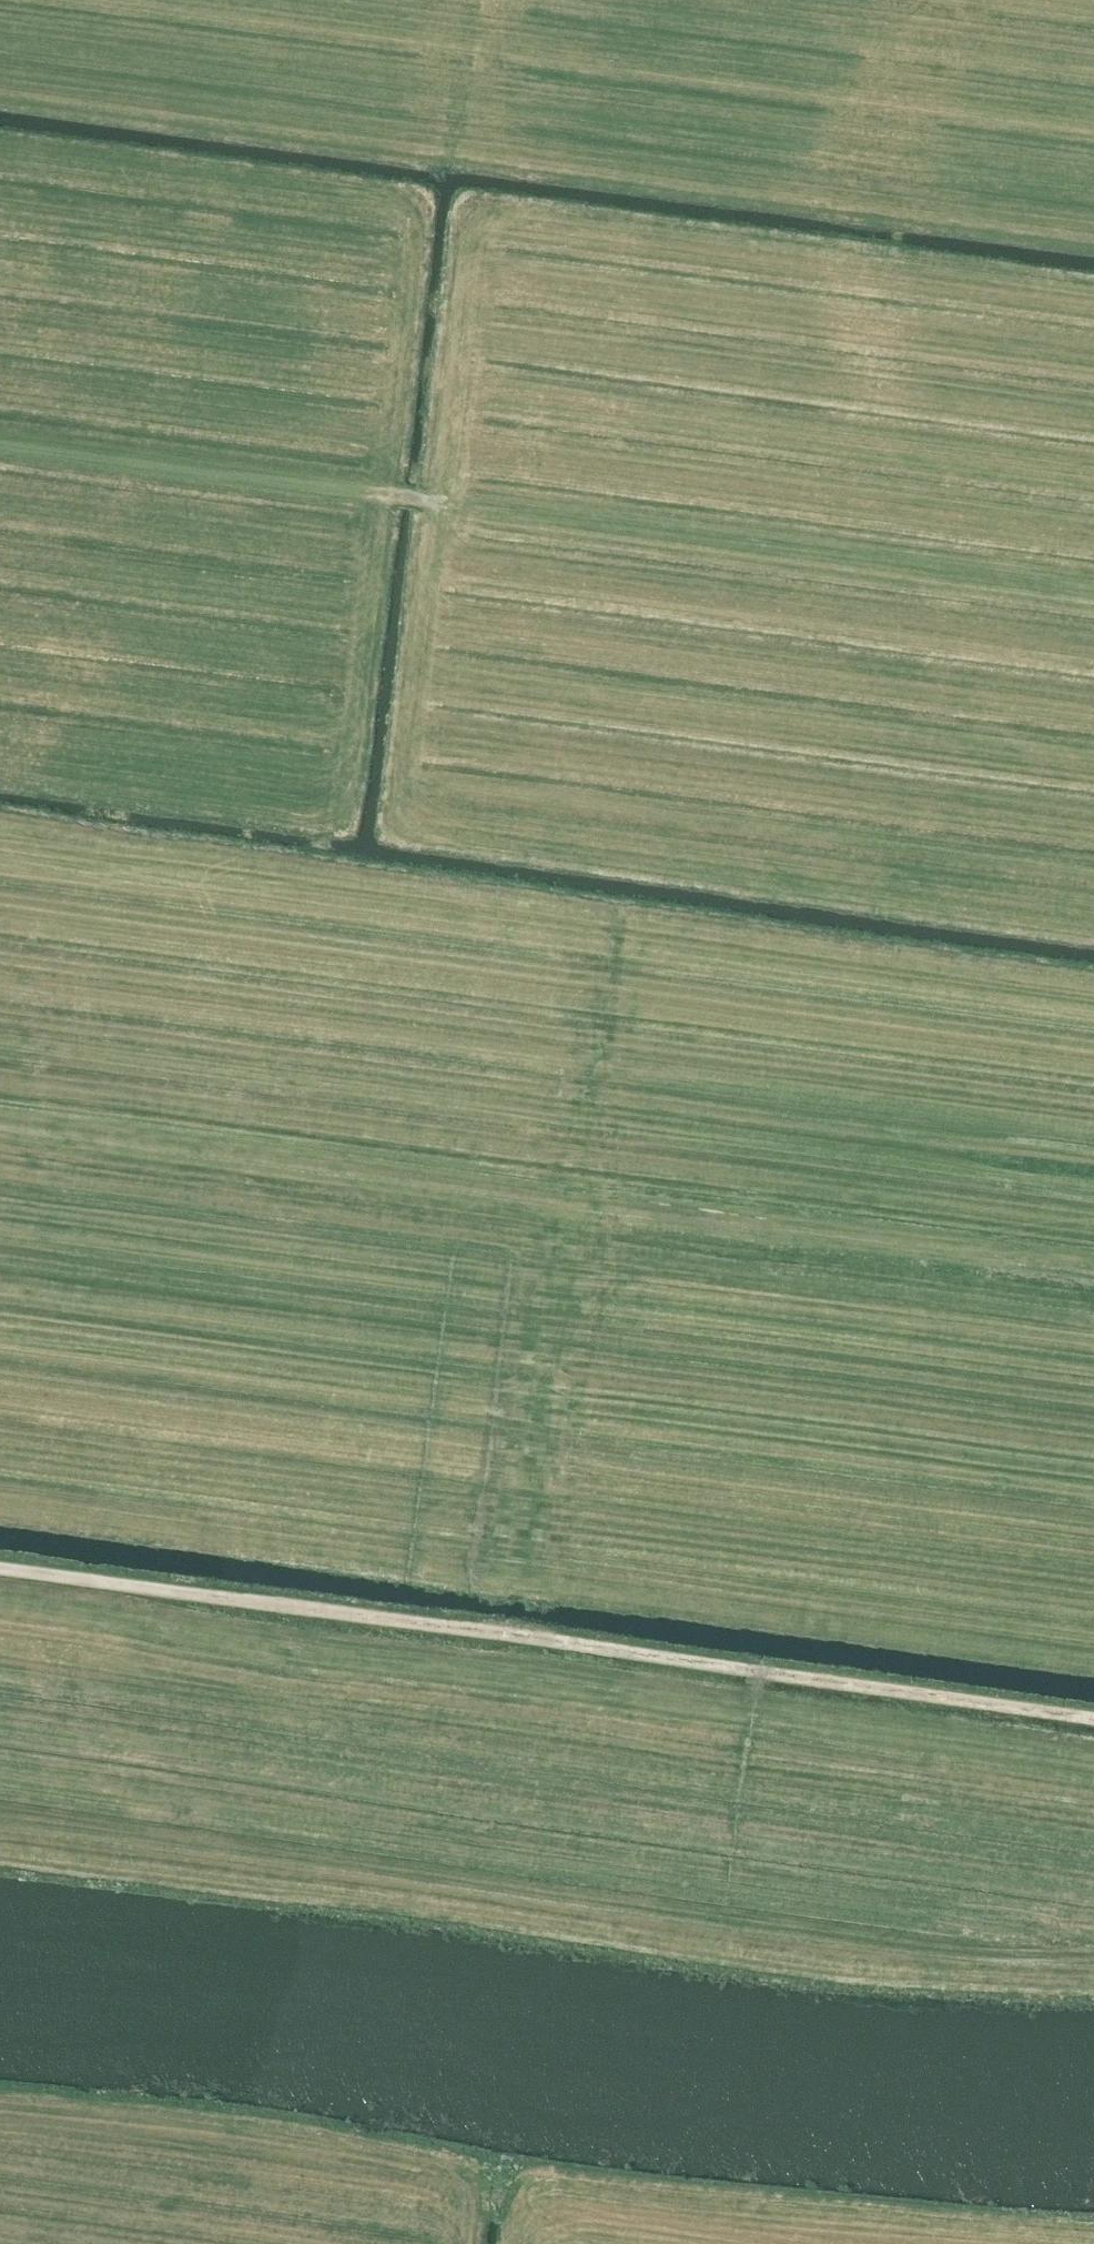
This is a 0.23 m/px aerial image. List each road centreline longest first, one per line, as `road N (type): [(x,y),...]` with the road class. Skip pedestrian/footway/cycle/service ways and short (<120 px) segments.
road 1 (track): [(0,1573),(1093,1722)]

